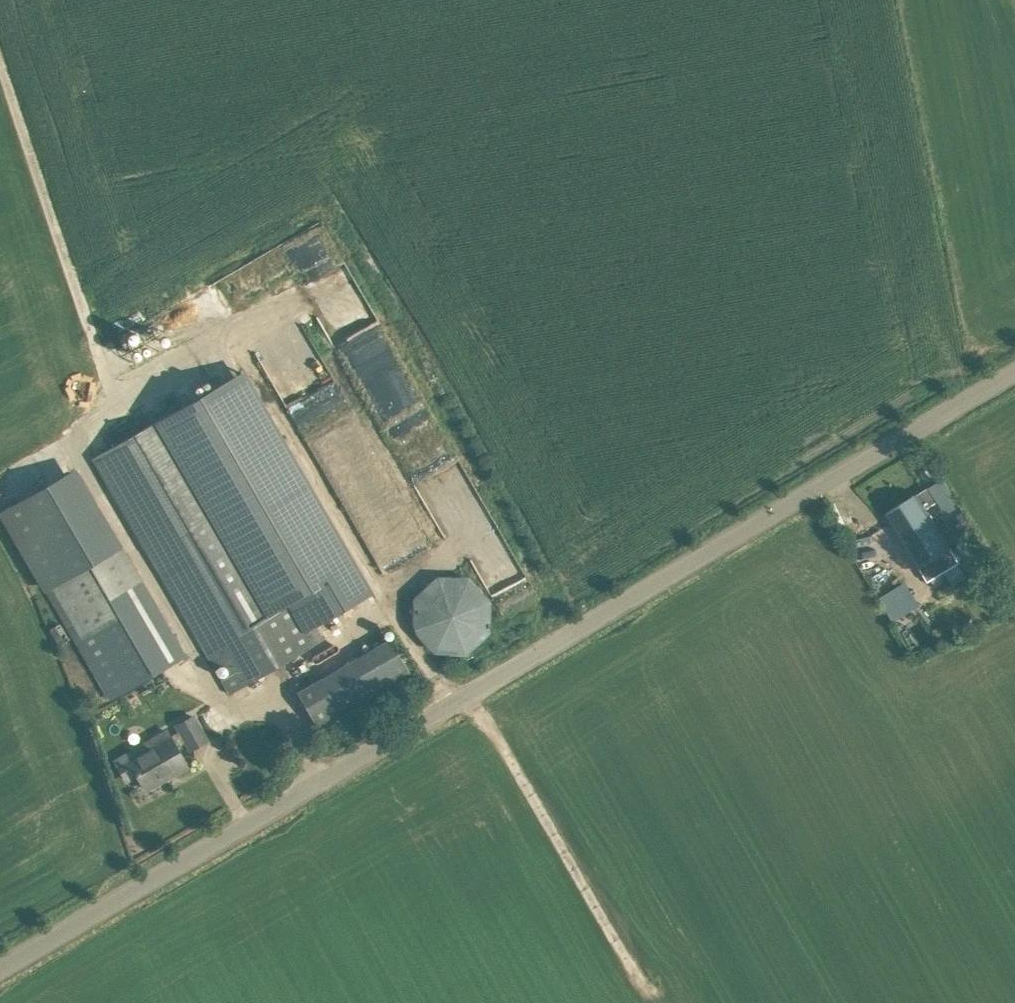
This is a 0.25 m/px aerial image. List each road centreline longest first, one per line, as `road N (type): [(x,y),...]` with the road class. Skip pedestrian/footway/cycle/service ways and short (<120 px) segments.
road 1 (unclassified): [(0,977),(1014,370)]
road 2 (track): [(0,59),(118,406)]

